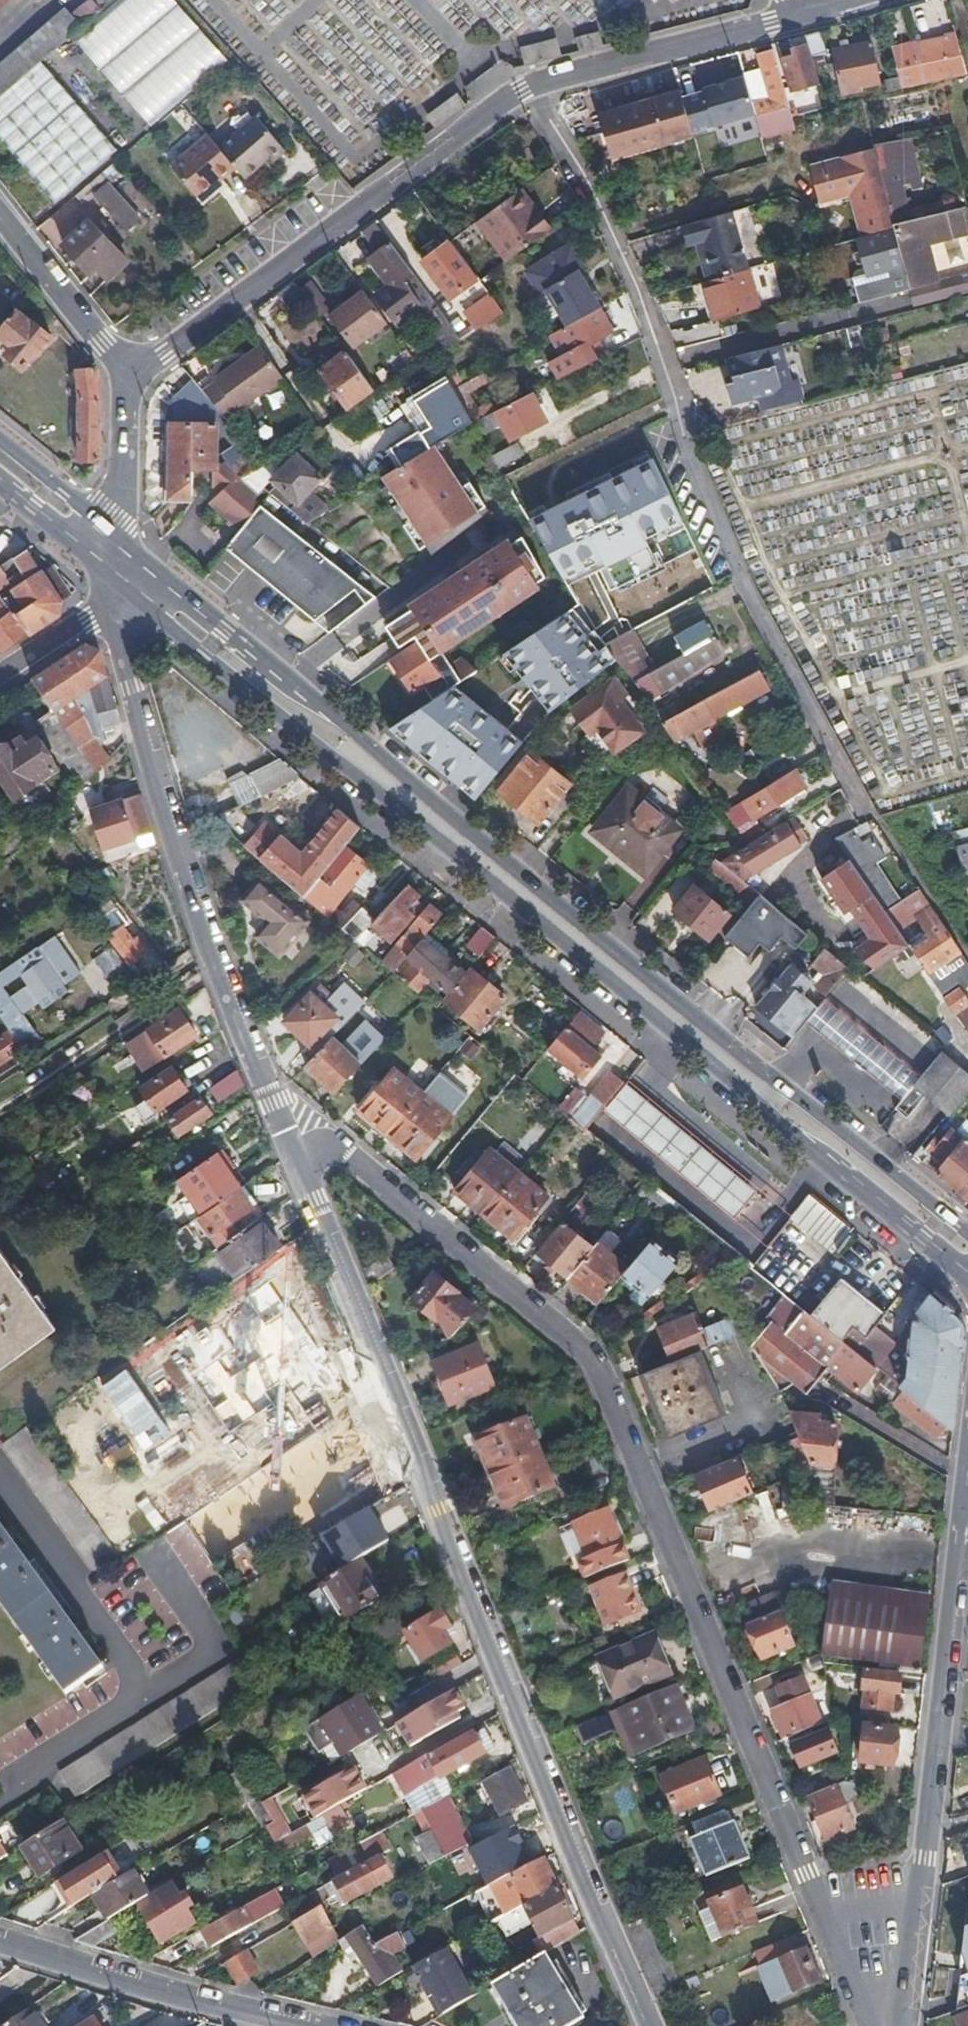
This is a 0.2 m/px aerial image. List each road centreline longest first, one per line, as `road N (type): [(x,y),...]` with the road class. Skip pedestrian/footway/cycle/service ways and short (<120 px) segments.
road 1 (primary): [(967,1234),(113,526)]
road 2 (residential): [(903,1987),(855,1982),(609,1345),(303,1147)]
road 3 (primary): [(138,598),(967,1284)]
road 4 (residential): [(303,1147),(657,2025)]
road 5 (residential): [(521,89),(587,190),(636,292),(718,534),(865,814)]
road 6 (residential): [(138,598),(120,644),(241,1038),(303,1147)]
road 7 (residential): [(903,1987),(967,1490)]
road 8 (residential): [(521,89),(125,384)]
road 9 (residential): [(0,1926),(314,2025)]
road 10 (residential): [(801,13),(521,89)]
road 11 (residential): [(0,213),(108,343),(125,384)]
road 12 (primary): [(0,480),(138,598)]
road 13 (residential): [(138,598),(0,682)]
road 14 (residential): [(125,384),(113,526)]
road 15 (primary): [(113,526),(0,442)]

